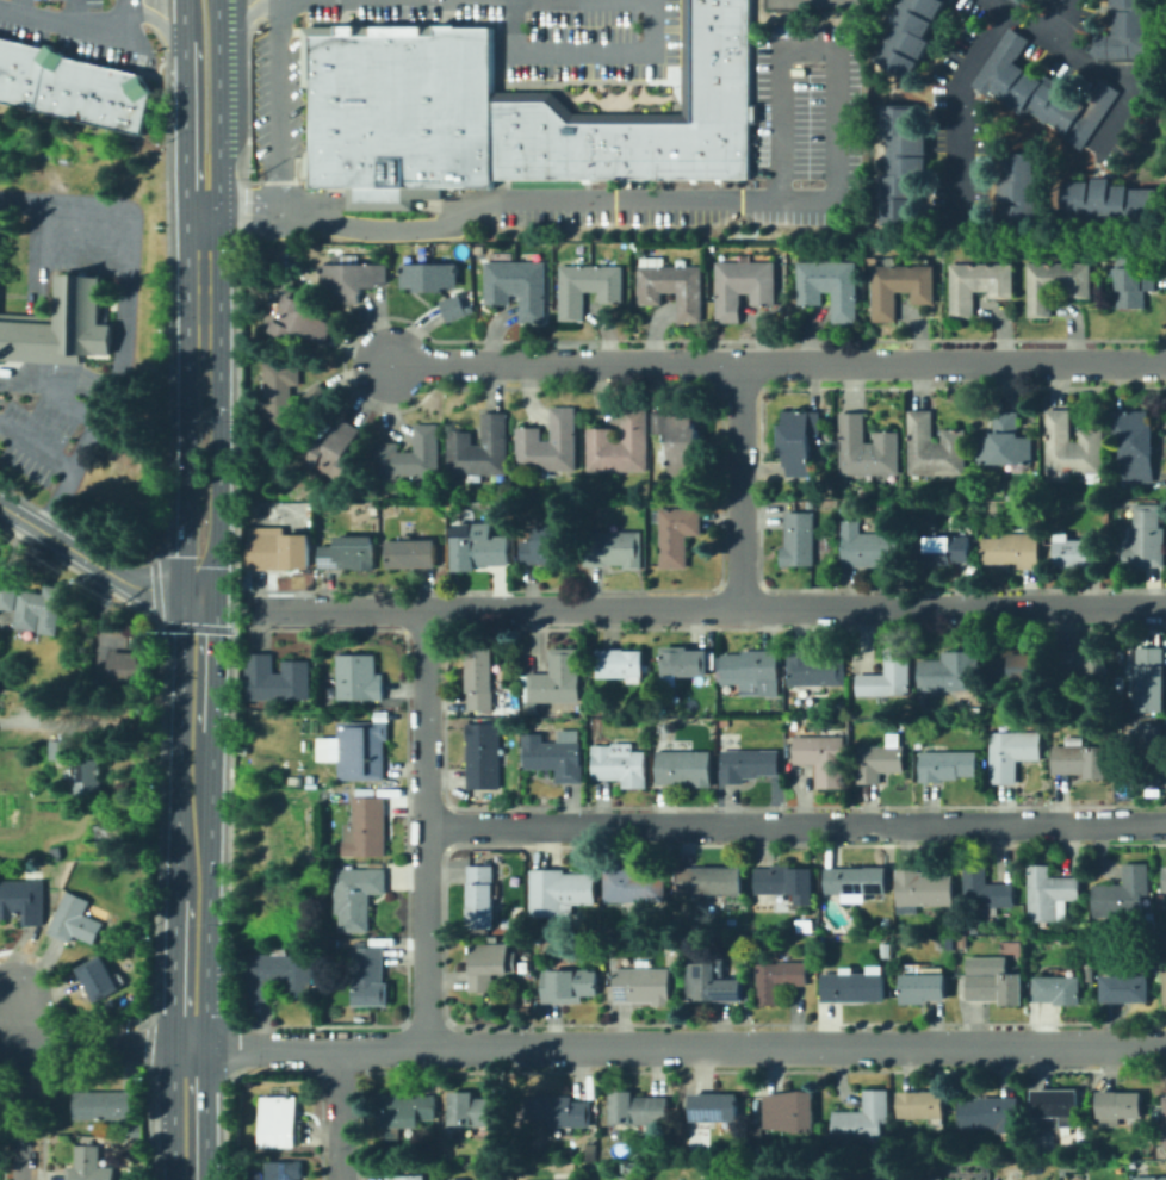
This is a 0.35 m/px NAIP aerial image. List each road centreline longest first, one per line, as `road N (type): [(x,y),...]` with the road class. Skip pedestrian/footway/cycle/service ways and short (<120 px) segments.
road 1 (residential): [(1165,1047),(187,1048)]
road 2 (residential): [(1165,607),(254,609)]
road 3 (residential): [(1165,364),(382,364)]
road 4 (residential): [(1165,822),(423,824)]
road 5 (residential): [(423,609),(424,1049)]
road 6 (primary): [(200,595),(217,561),(218,374),(201,348)]
road 7 (primary): [(201,348),(186,377),(185,554),(200,595)]
road 8 (residential): [(739,365),(739,609)]
road 9 (tertiary): [(200,595),(130,585),(0,506)]
road 10 (residential): [(187,1048),(0,1043)]
road 11 (residential): [(21,1179),(17,998)]
road 12 (primary): [(196,728),(190,905)]
road 13 (primary): [(182,39),(184,173),(200,206)]
road 14 (primary): [(217,159),(216,0)]
road 15 (primary): [(190,905),(187,1048)]
road 16 (primary): [(200,206),(201,348)]
road 17 (primary): [(200,595),(196,728)]
road 18 (primary): [(187,1048),(188,1179)]
road 19 (residential): [(337,1049),(343,1179)]

